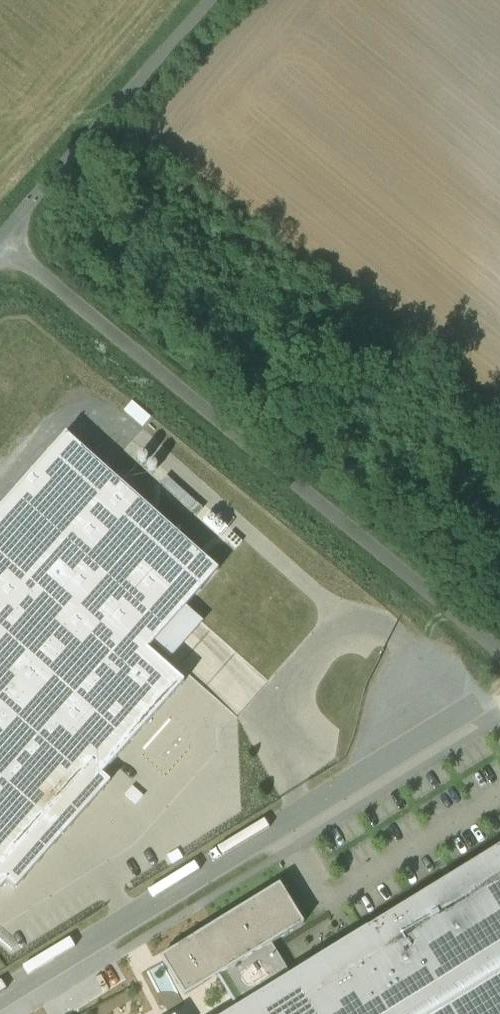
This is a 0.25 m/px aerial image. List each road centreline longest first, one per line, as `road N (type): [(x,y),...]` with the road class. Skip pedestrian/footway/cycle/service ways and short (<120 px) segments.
road 1 (unclassified): [(0,247),(499,653)]
road 2 (residential): [(0,1000),(377,768)]
road 3 (unclassified): [(0,247),(221,0)]
road 4 (residential): [(377,768),(479,705)]

